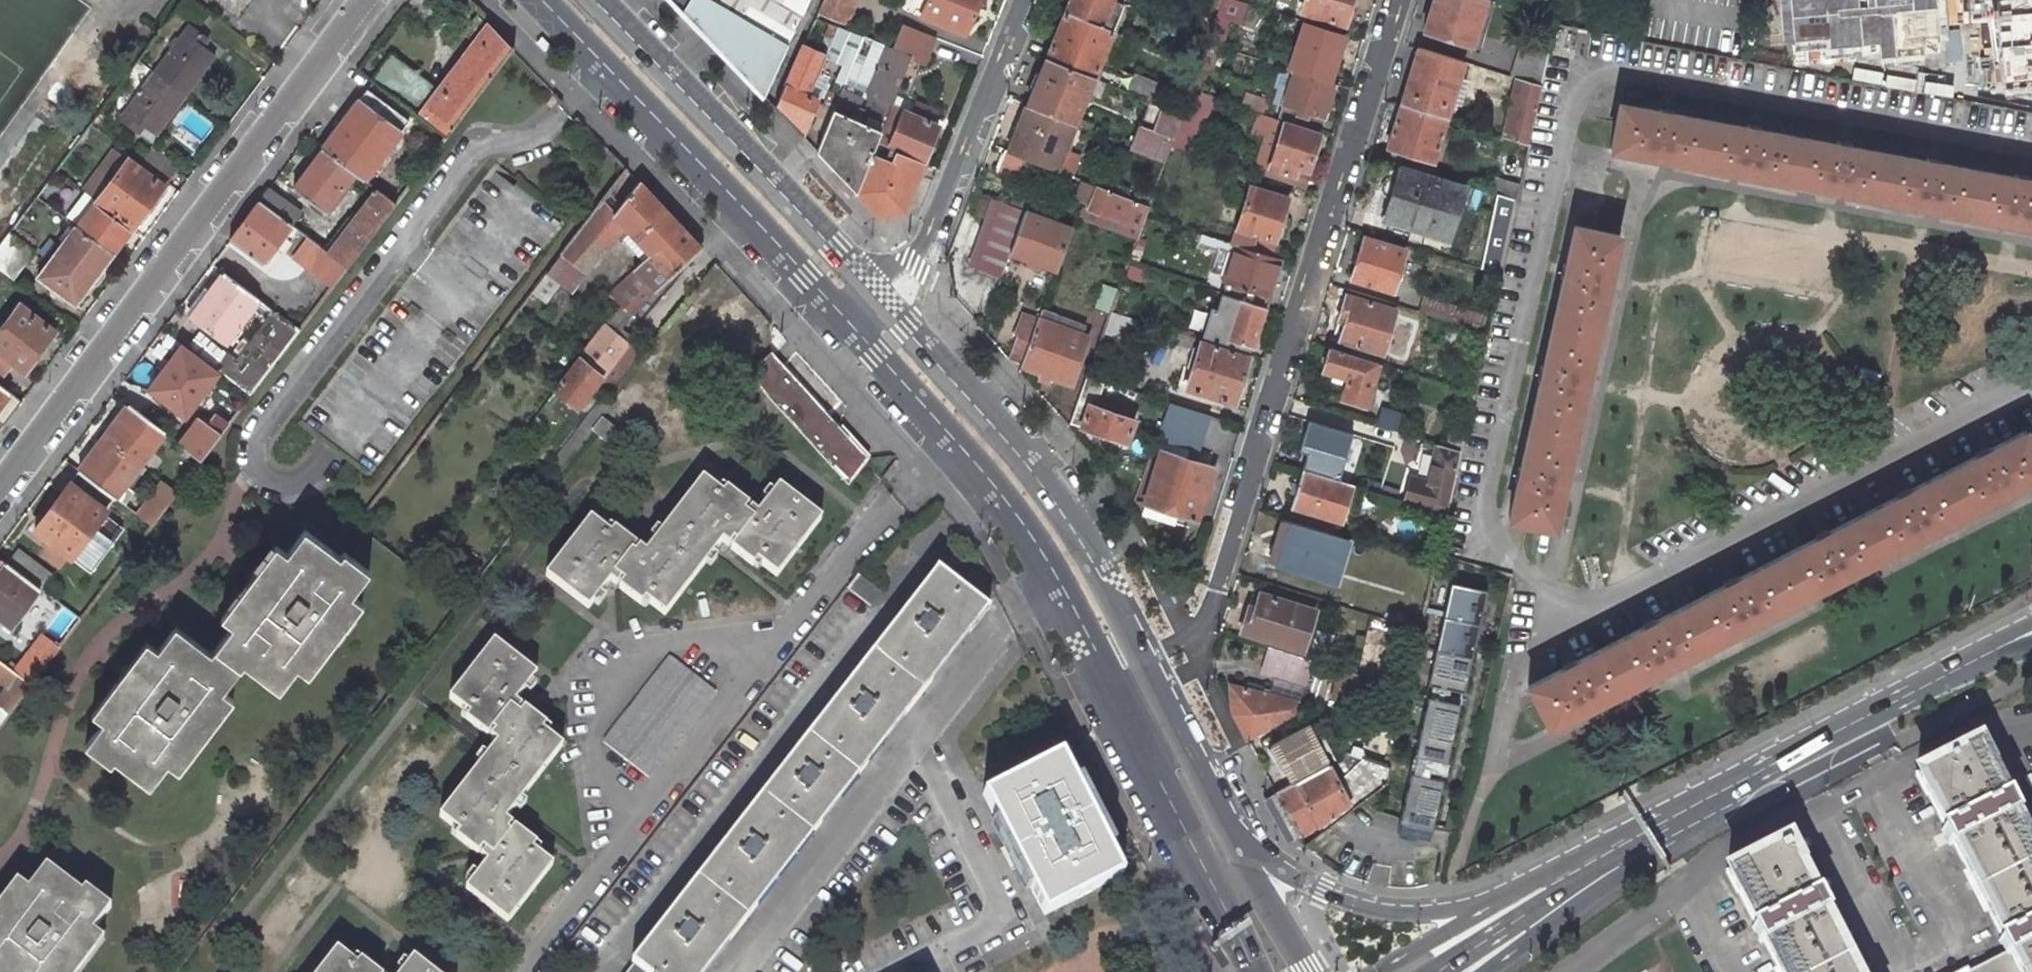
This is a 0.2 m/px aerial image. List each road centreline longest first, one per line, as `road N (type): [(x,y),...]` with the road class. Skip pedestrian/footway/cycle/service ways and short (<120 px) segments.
road 1 (residential): [(1399,0),(1207,608),(1150,672)]
road 2 (unclassified): [(0,488),(363,0)]
road 3 (secondary): [(1150,672),(1041,481),(882,298)]
road 4 (secondary): [(852,327),(1012,509),(1116,694)]
road 5 (secondary): [(541,0),(852,327)]
road 6 (secondary): [(882,298),(599,0)]
road 7 (primary): [(1966,666),(1636,844)]
road 8 (residential): [(1022,0),(916,263),(882,298)]
road 9 (secondary): [(1506,897),(1424,912),(1353,904),(1286,873),(1222,815)]
road 10 (secondary): [(1116,694),(1257,971)]
road 11 (primary): [(1636,844),(1436,971)]
road 12 (trunk): [(1636,844),(1618,873),(1484,971)]
road 13 (secondary): [(1311,971),(1222,815)]
road 14 (secondary): [(1222,815),(1150,672)]
road 15 (tertiary): [(1506,897),(1378,971)]
road 16 (secondary): [(1636,844),(1506,897)]

